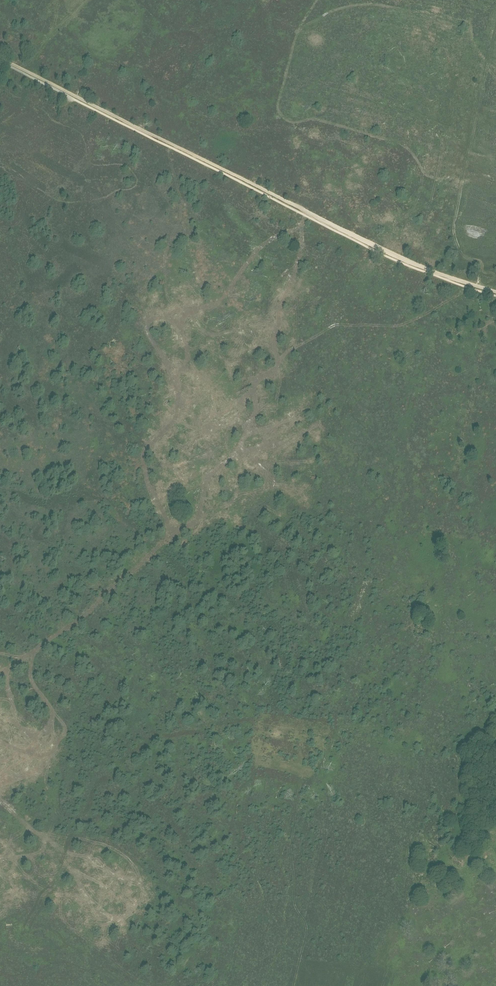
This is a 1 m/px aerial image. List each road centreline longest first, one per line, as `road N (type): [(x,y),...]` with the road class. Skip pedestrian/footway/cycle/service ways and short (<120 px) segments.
road 1 (track): [(495,292),(422,267),(0,58)]

